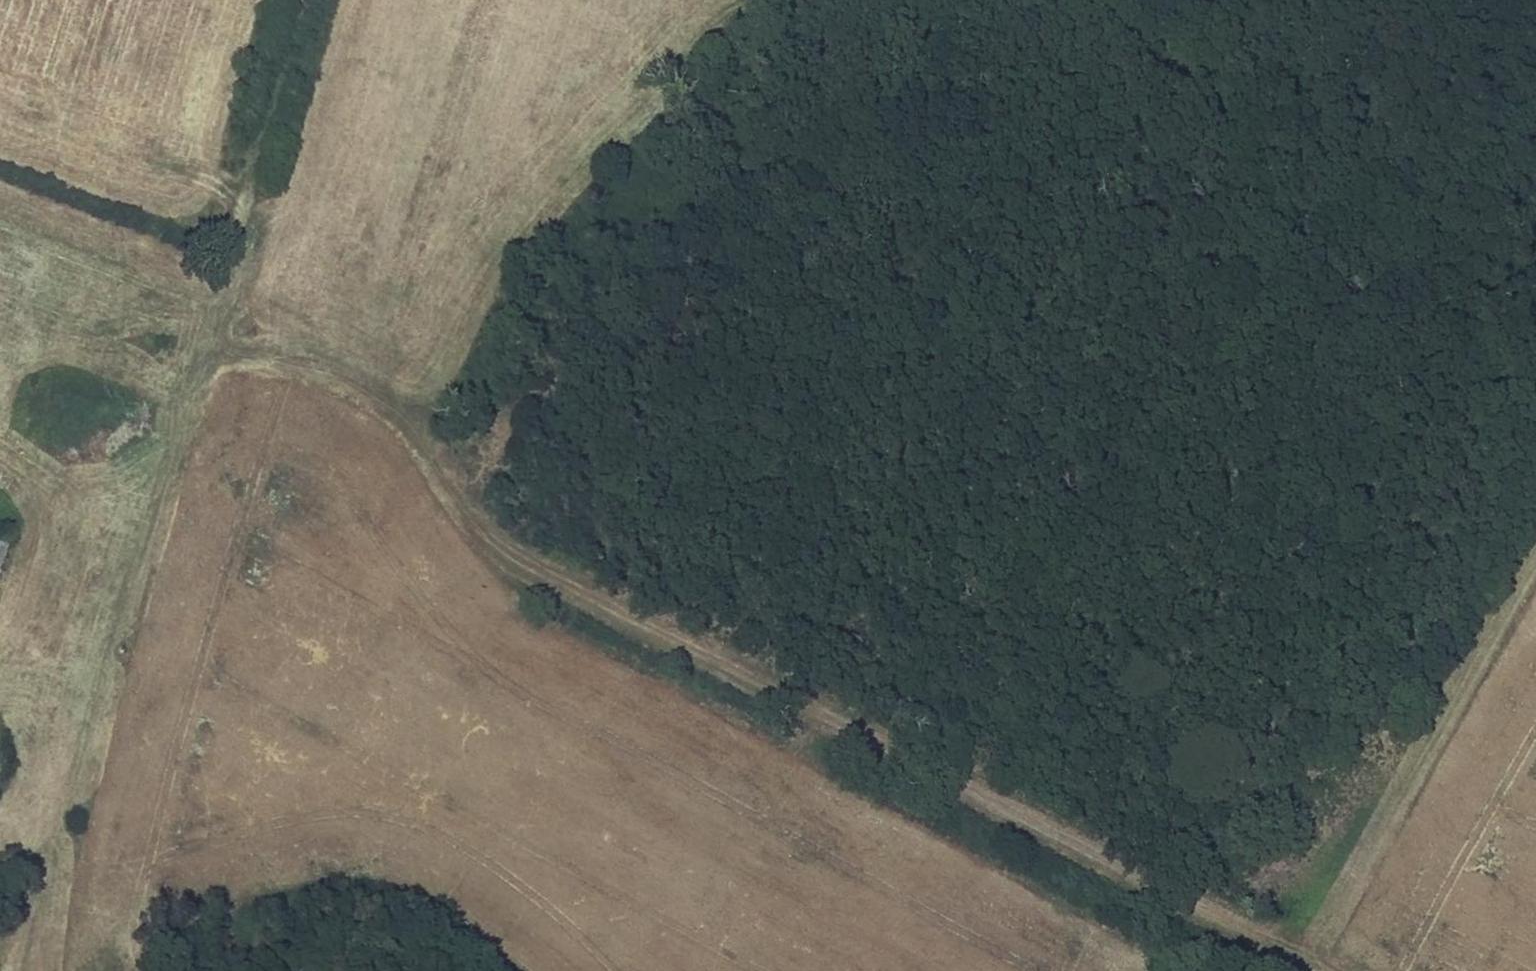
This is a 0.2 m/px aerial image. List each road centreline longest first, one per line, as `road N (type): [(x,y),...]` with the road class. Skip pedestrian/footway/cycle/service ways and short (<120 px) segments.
road 1 (track): [(300,0),(195,357),(247,351),(309,356),(365,381),(412,426),(460,511),(509,553),(1341,970)]
road 2 (track): [(195,357),(9,970)]

